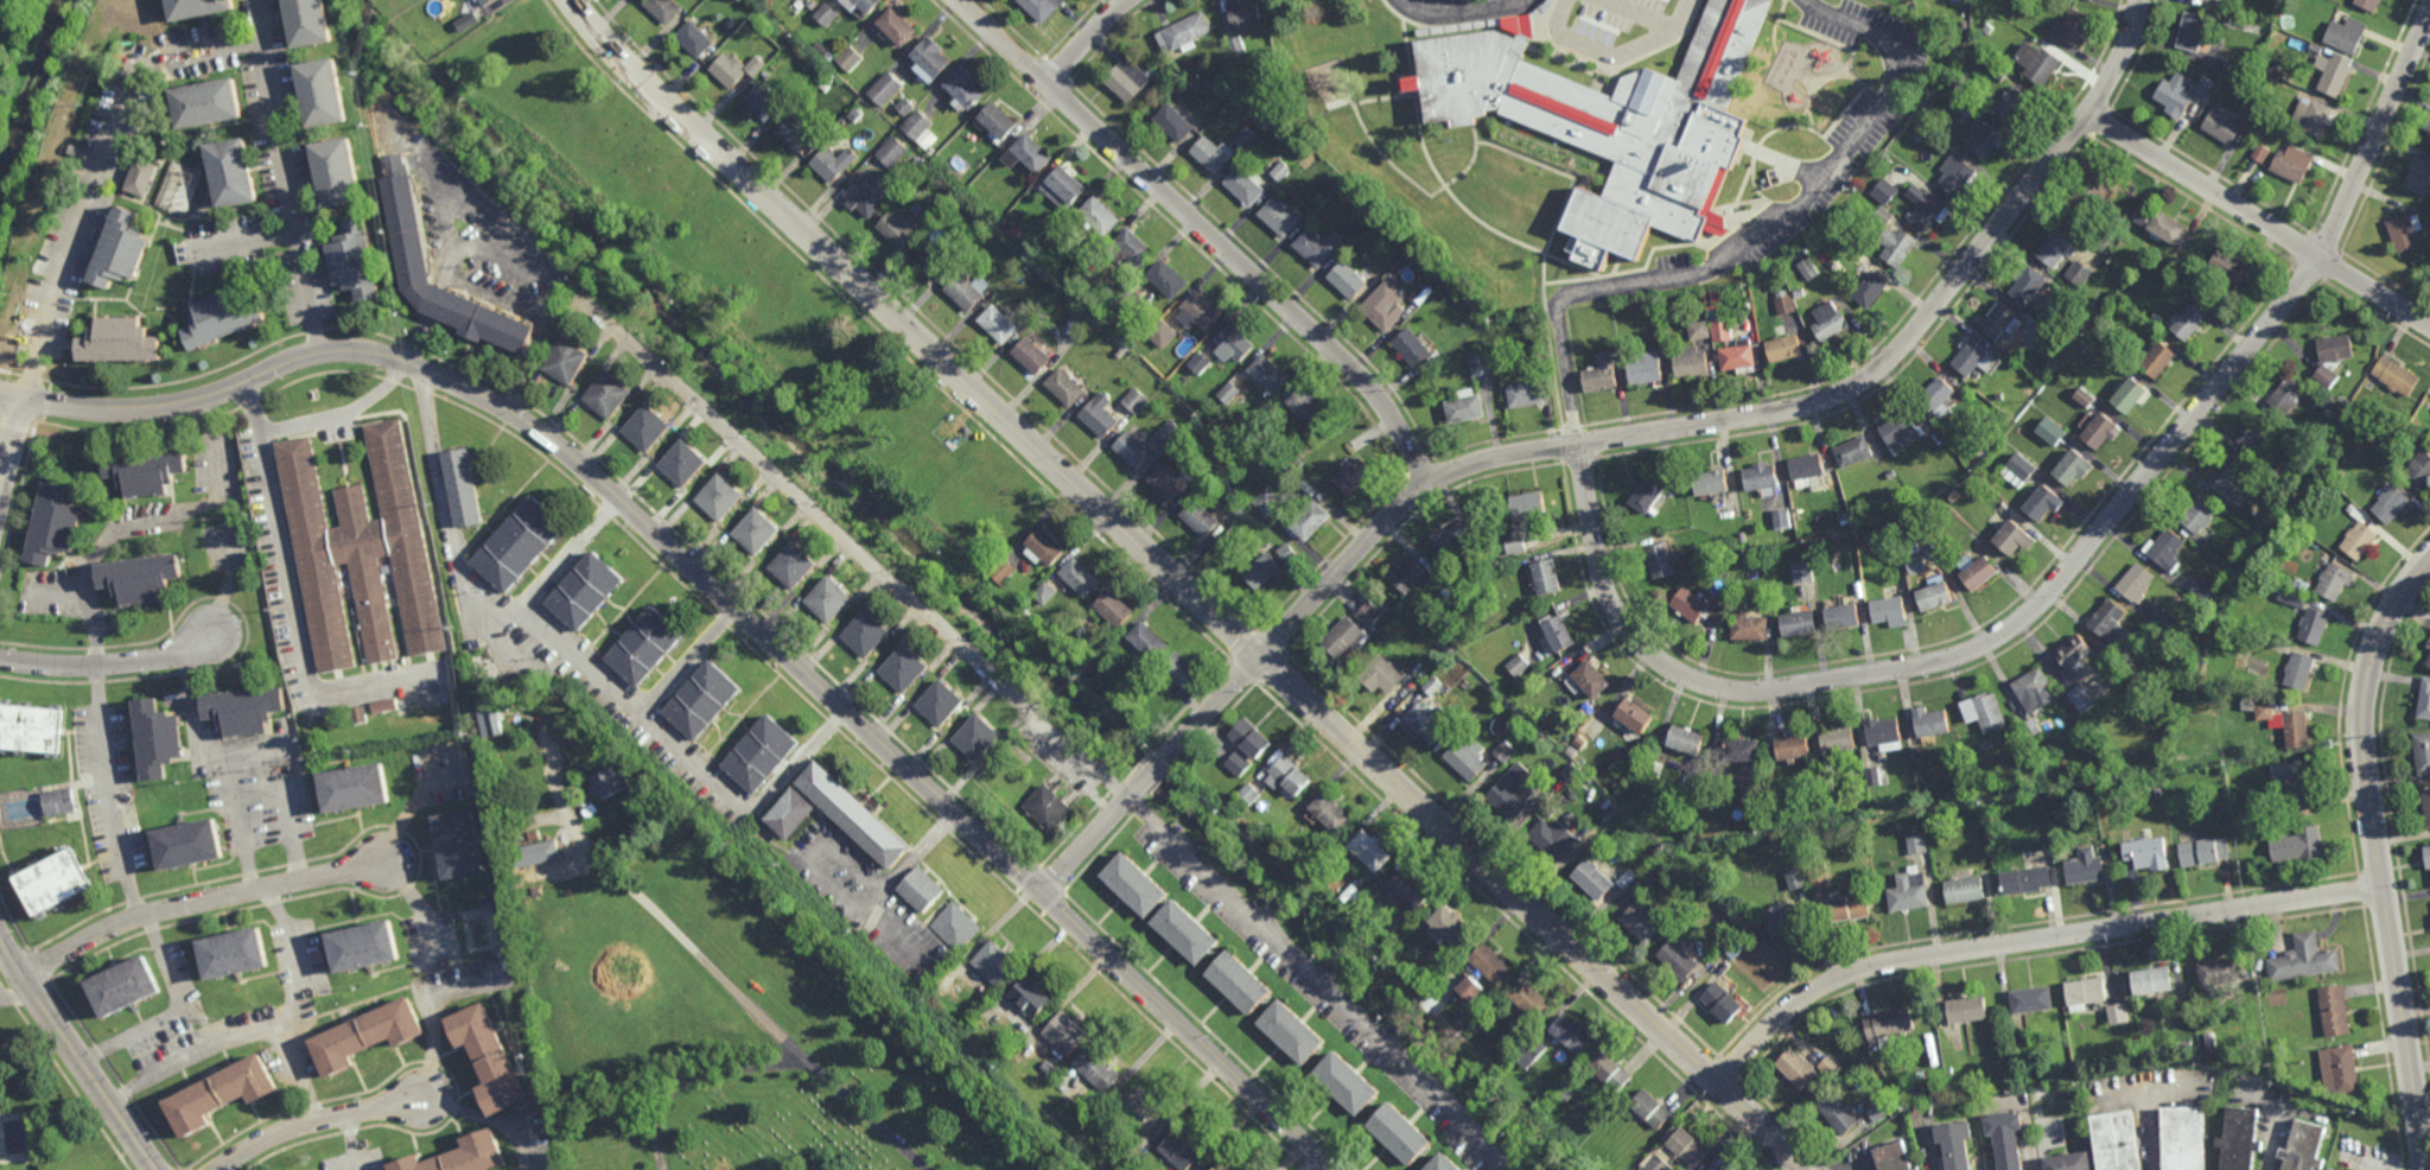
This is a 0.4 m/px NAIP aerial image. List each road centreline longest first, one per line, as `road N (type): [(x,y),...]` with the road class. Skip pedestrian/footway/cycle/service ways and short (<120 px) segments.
road 1 (residential): [(1800,1169),(1718,1082),(605,44),(571,0)]
road 2 (residential): [(1333,1169),(567,446),(513,411),(397,356),(351,348),(298,356),(216,392),(157,405),(24,400)]
road 3 (residential): [(1044,892),(1224,692),(1448,471),(1483,458),(1807,405),(1868,379),(2091,114),(2123,61),(2144,0)]
road 4 (residential): [(1577,443),(1615,610),(1629,632),(1691,679),(1748,692),(1787,688),(1958,655),(1998,638),(2067,574),(2323,257),(2429,17)]
road 5 (residential): [(2380,883),(1862,968),(1792,1006),(1718,1082)]
road 6 (residential): [(1436,479),(1375,392),(957,0)]
road 7 (residential): [(2424,1169),(2362,725),(2380,636),(2429,556)]
road 8 (residential): [(2429,324),(2091,114)]
road 9 (residential): [(389,859),(144,916),(72,947),(25,979)]
road 10 (residential): [(0,938),(157,1169)]
road 11 (residential): [(428,1098),(336,1114),(216,1169)]
road 12 (residential): [(215,631),(186,653),(152,660),(98,667),(0,660)]

